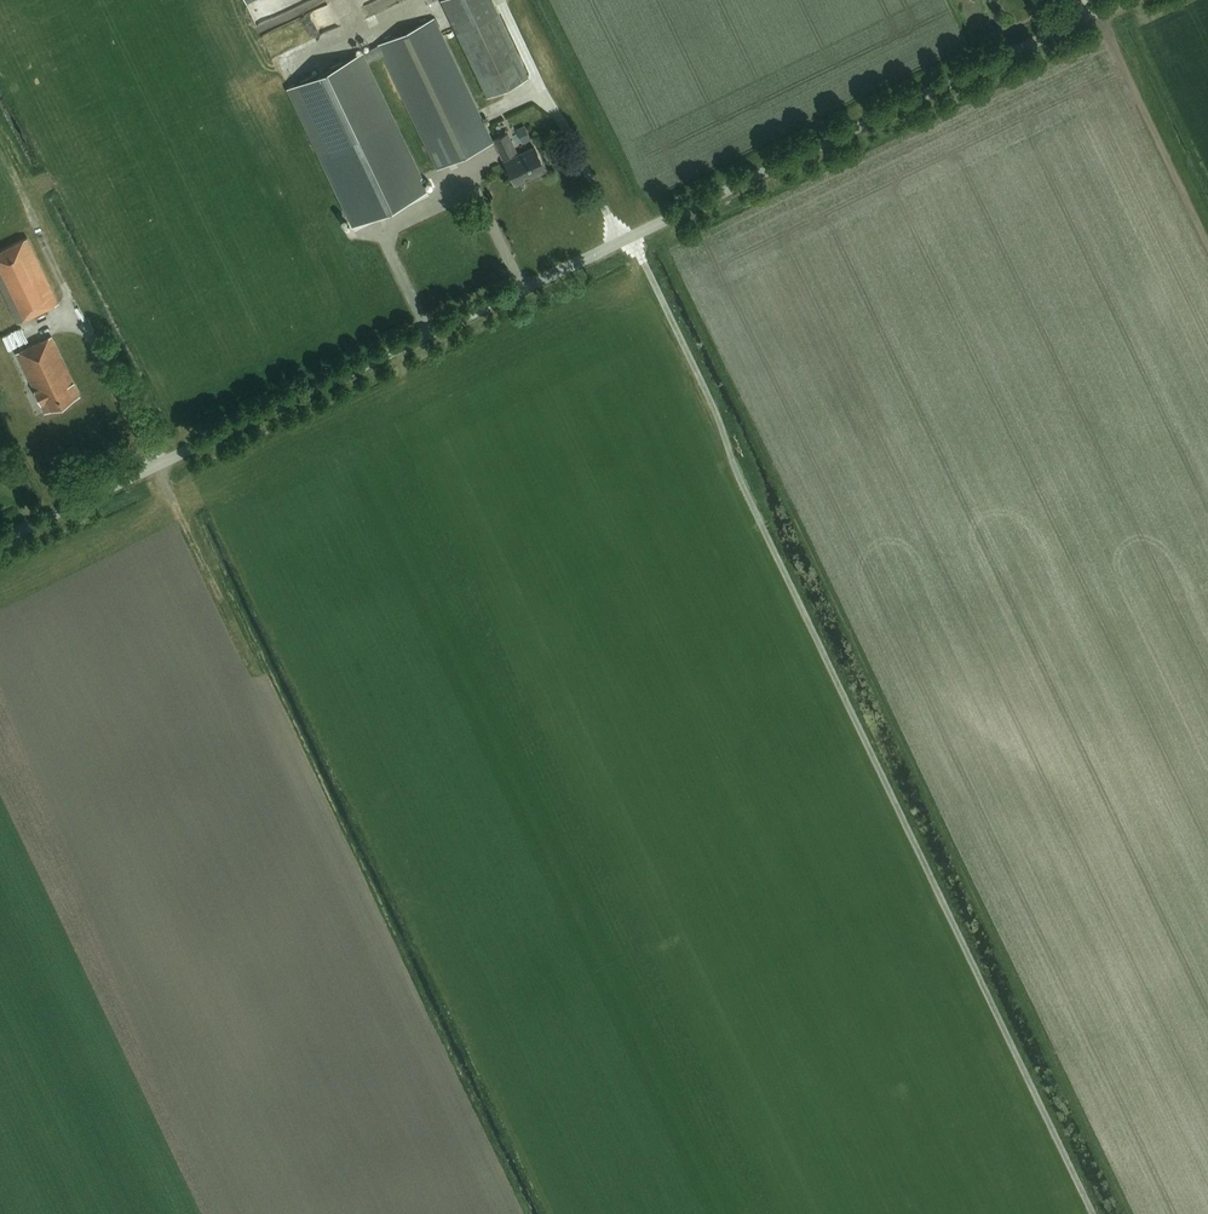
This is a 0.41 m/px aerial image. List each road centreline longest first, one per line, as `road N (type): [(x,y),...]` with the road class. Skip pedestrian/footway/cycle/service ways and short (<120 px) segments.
road 1 (unclassified): [(0,543),(1124,0)]

